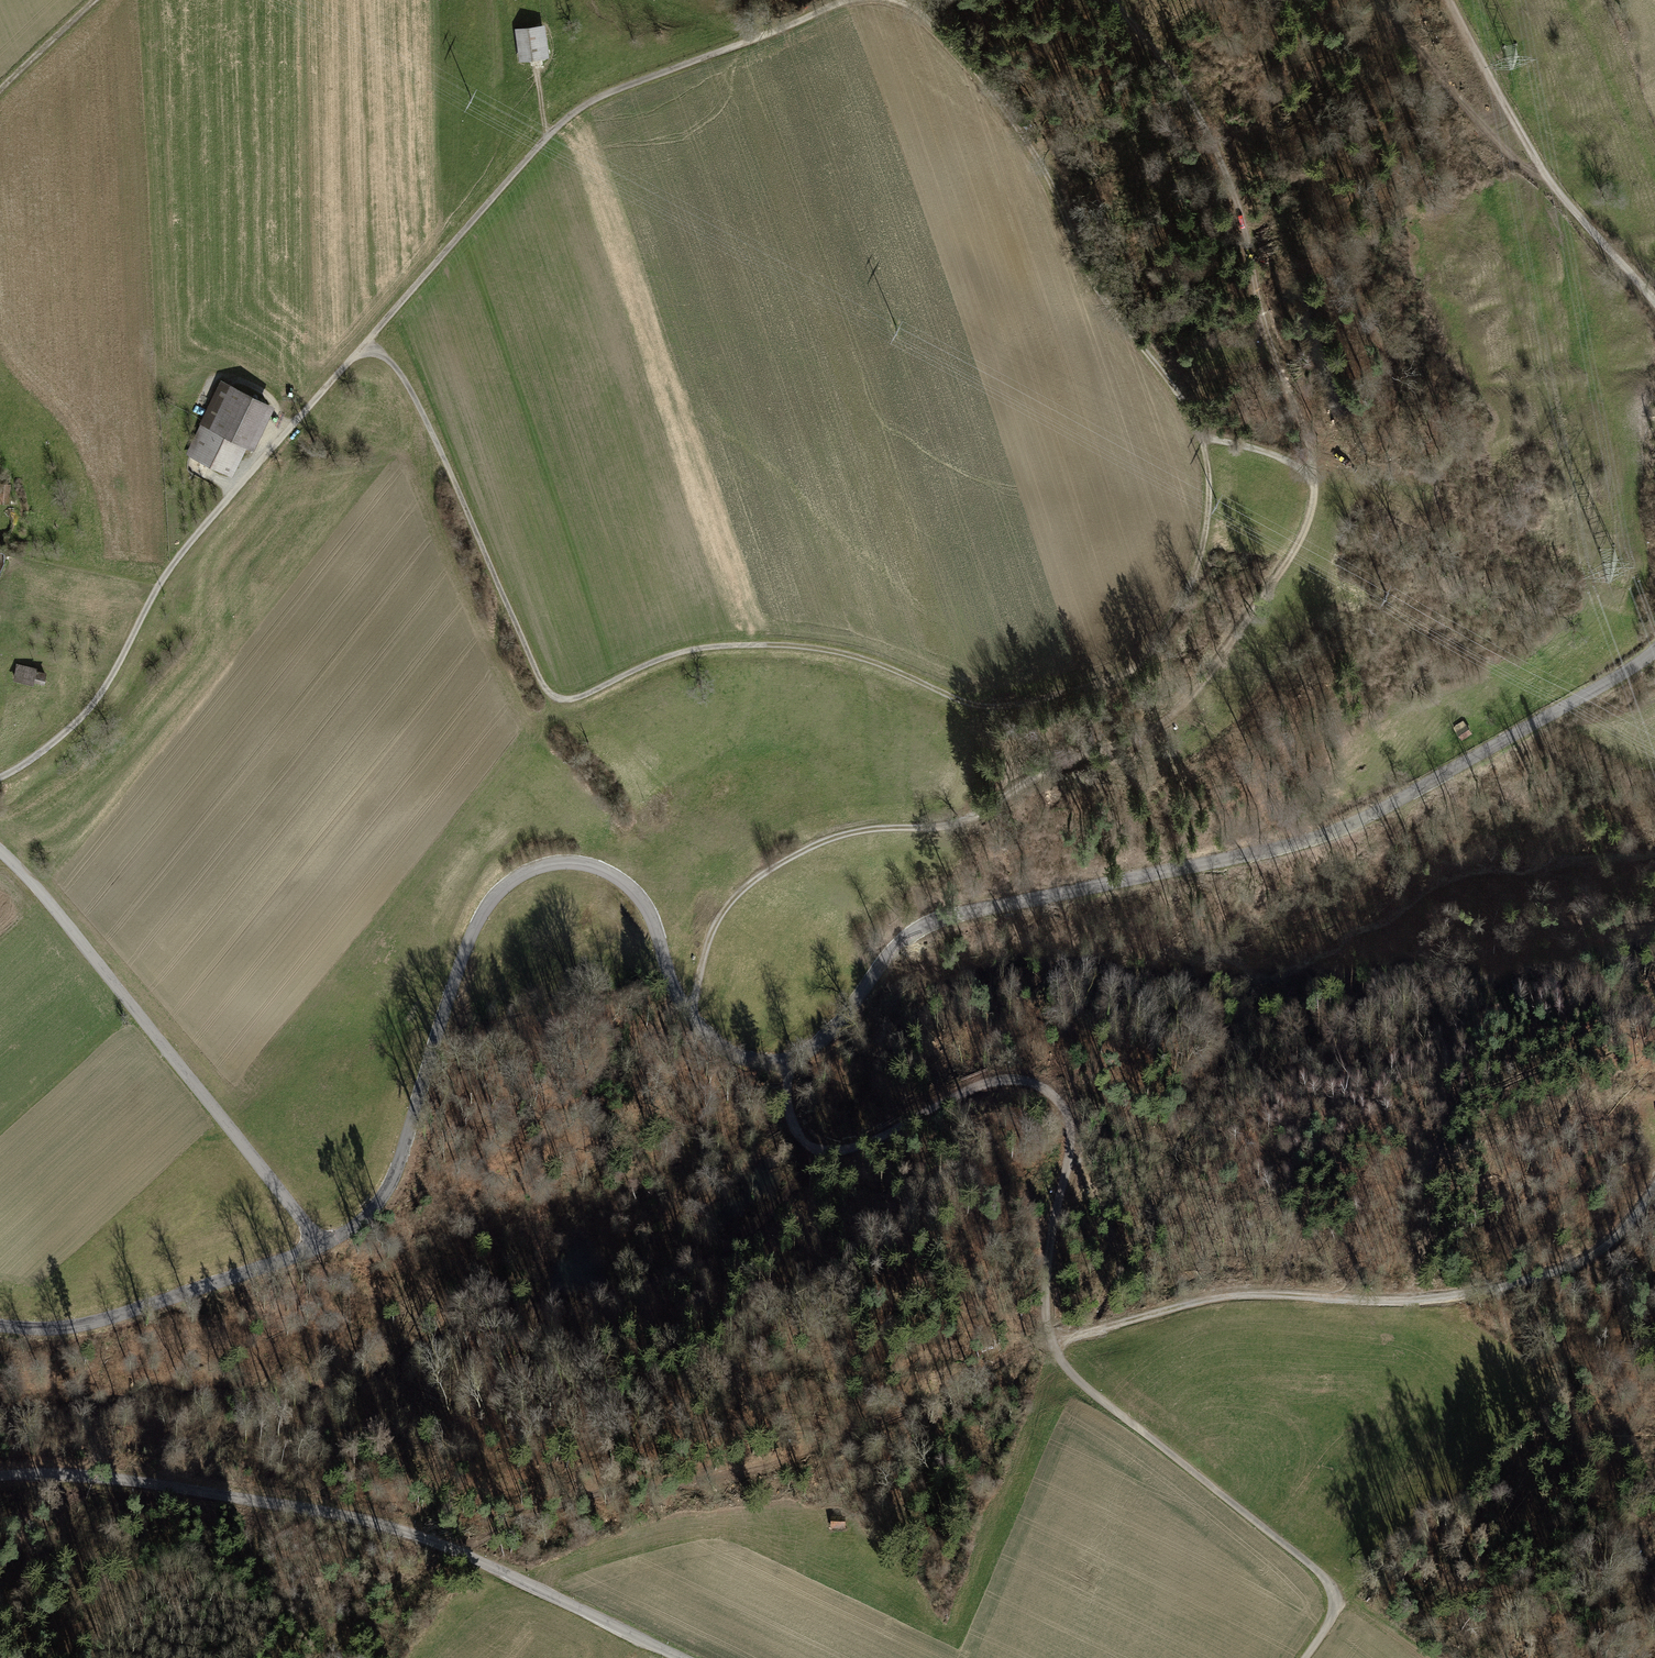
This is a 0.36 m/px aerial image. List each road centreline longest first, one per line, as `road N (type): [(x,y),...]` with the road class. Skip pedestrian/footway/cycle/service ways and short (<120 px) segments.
road 1 (track): [(690,1017),(719,918),(746,885),(837,835),(950,826),(984,812),(1038,772),(1152,734),(1182,712),(1308,528),(1316,500),(1312,448),(1271,354),(1235,200),(1191,103),(1113,0)]
road 2 (track): [(365,346),(387,358),(415,394),(547,690),(558,699),(575,700),(694,650),(766,646),(836,653),(979,710),(1057,706),(1109,688),(1148,654),(1205,551),(1211,498),(1203,438)]
road 3 (track): [(0,777),(88,711),(171,567),(537,144),(587,101),(847,0)]
road 4 (unclassified): [(787,1064),(793,1127),(823,1149),(855,1146),(986,1083),(1022,1081),(1063,1105),(1071,1139),(1046,1273),(1052,1340),(1073,1377),(1317,1574),(1327,1595),(1323,1623),(1302,1657)]
road 5 (tertiary): [(1654,656),(1362,820),(1265,852),(948,916),(892,952),(833,1039),(787,1064)]
road 6 (tertiary): [(787,1064),(722,1048),(690,1017),(671,989),(640,896),(620,877),(590,863),(555,860),(521,873),(492,897),(472,934),(387,1194),(364,1220),(318,1250)]
road 7 (unclassified): [(0,1477),(99,1475),(323,1513),(486,1562),(682,1657)]
road 8 (track): [(1311,475),(1259,450),(1203,438),(1176,384),(1085,271),(1059,194),(994,87),(934,19),(901,0)]
road 9 (track): [(1654,1186),(1603,1247),(1514,1284),(1415,1301),(1224,1297),(1052,1340)]
road 10 (unclassified): [(0,851),(211,1100),(318,1250)]
road 11 (tertiary): [(318,1250),(84,1327),(0,1326)]
road 12 (track): [(812,1144),(763,1218),(716,1256),(643,1286),(625,1286),(590,1224)]
road 13 (track): [(1541,170),(1451,0)]
road 14 (track): [(1654,300),(1541,170)]
road 15 (track): [(0,90),(96,0)]

